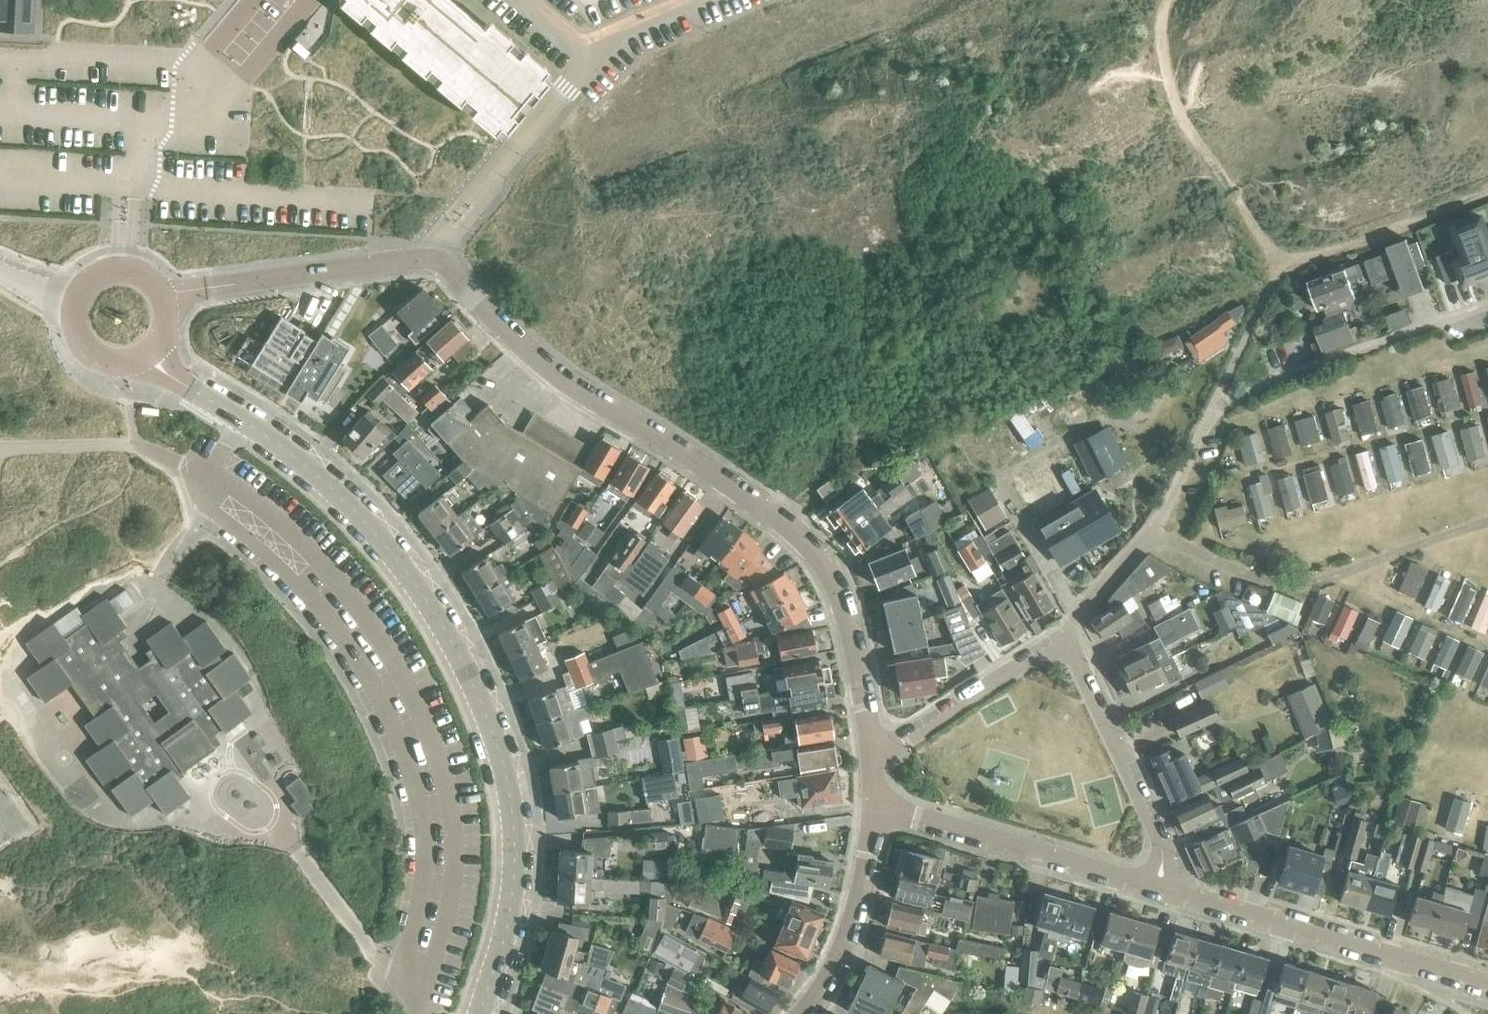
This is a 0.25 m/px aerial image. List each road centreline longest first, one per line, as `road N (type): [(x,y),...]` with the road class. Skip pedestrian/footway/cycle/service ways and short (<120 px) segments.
road 1 (residential): [(871,758),(852,635),(818,563),(690,461),(577,392),(440,263),(157,298)]
road 2 (secondary): [(482,1013),(509,922),(516,841),(473,680),(380,538),(330,490),(187,393),(144,352)]
road 3 (unclassified): [(1149,532),(1285,583),(1315,581),(1487,520)]
road 4 (residential): [(1487,983),(1178,891)]
road 5 (residential): [(1178,891),(877,805)]
road 6 (unclassified): [(1217,408),(1487,308)]
road 7 (residential): [(1178,891),(1065,641)]
road 8 (residential): [(796,1013),(840,954),(877,805)]
road 9 (residential): [(871,758),(1065,641)]
road 10 (unclassified): [(1149,532),(1217,408)]
road 11 (unclassified): [(1065,641),(1074,615),(1149,532)]
road 12 (unclassified): [(1217,408),(1278,288)]

